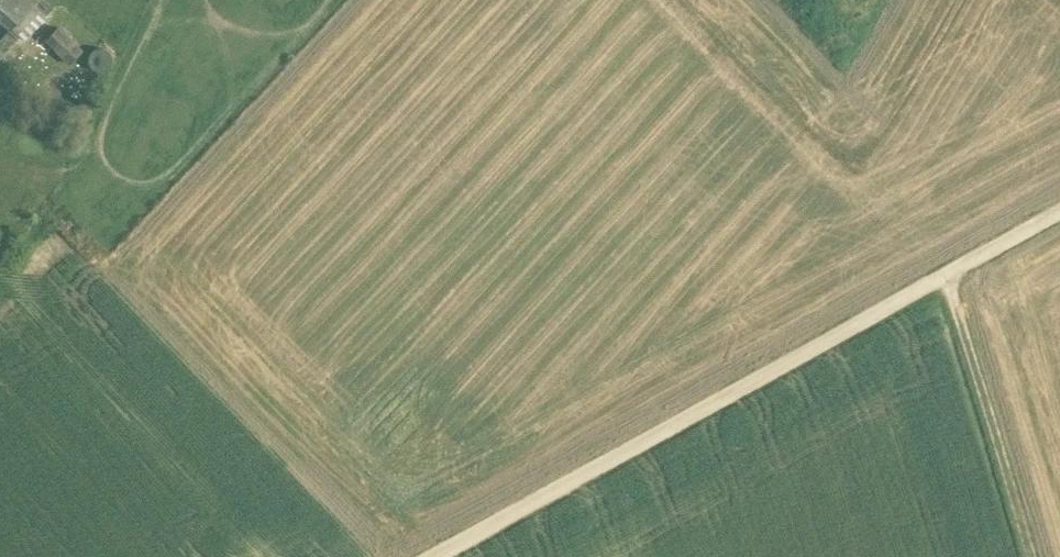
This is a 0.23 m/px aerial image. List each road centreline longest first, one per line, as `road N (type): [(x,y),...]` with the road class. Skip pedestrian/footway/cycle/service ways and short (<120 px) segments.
road 1 (track): [(1059,221),(437,556)]
road 2 (track): [(1016,556),(933,288)]

